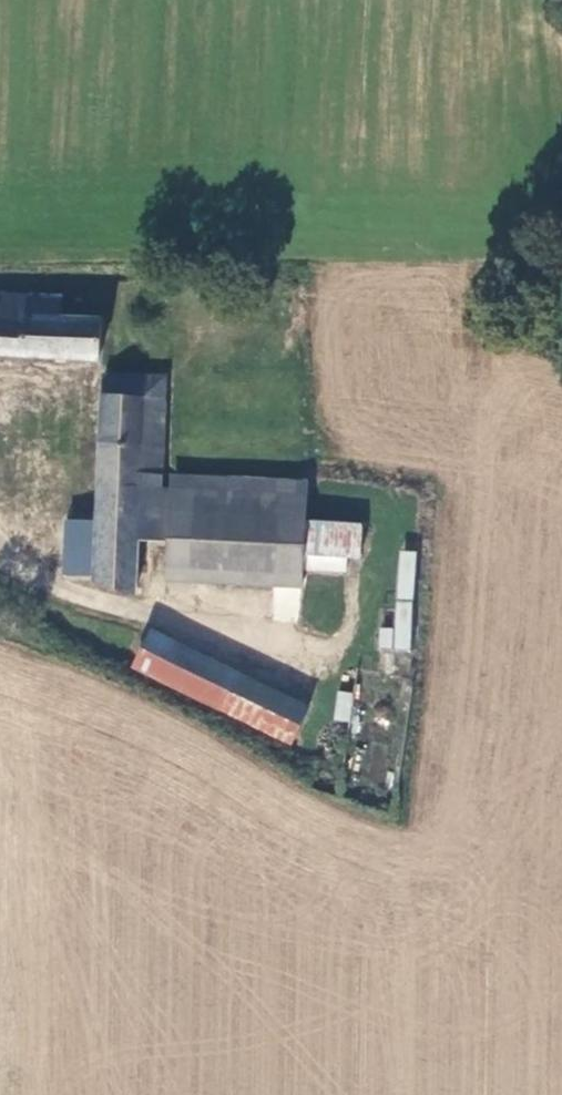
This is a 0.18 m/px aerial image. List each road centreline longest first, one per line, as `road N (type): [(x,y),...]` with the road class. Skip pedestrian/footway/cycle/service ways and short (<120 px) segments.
road 1 (unclassified): [(0,562),(43,586),(154,618)]

